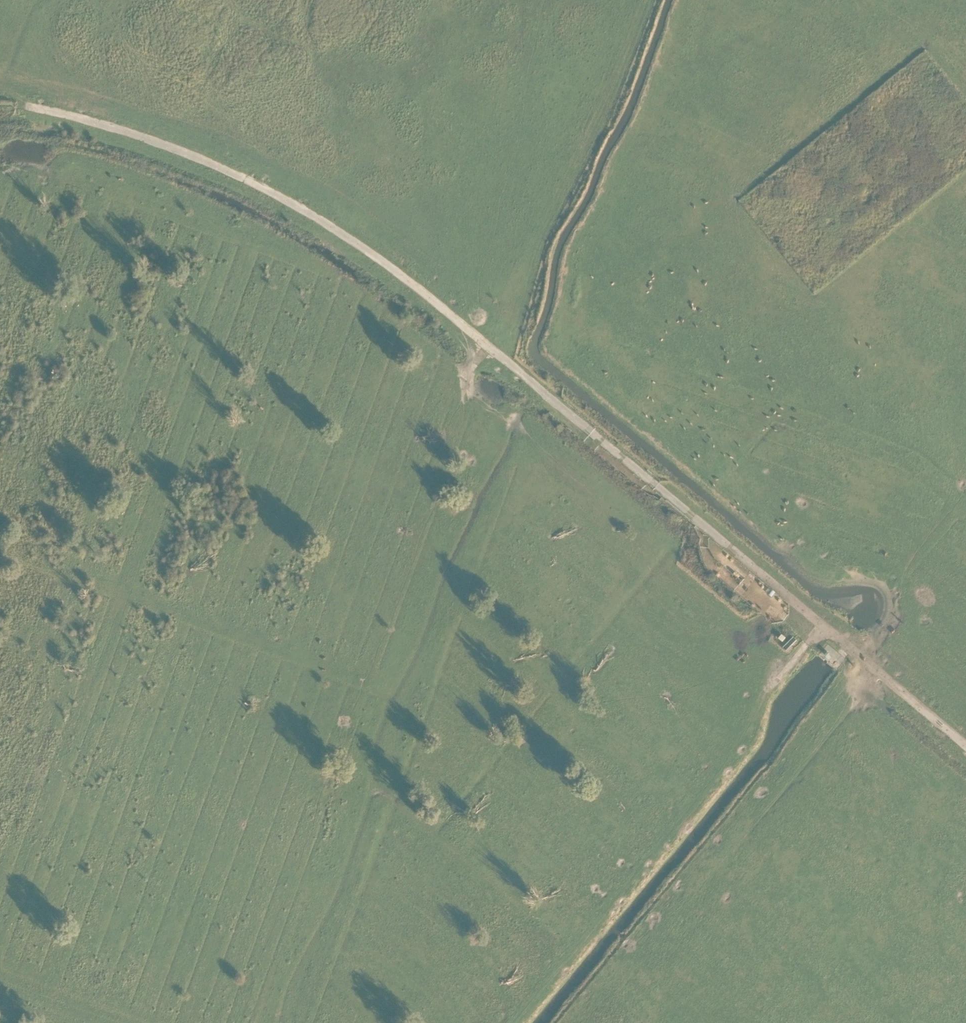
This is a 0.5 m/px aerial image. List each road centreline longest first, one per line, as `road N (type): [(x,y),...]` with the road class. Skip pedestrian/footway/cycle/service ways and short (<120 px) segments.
road 1 (track): [(518,1022),(679,828),(779,674),(822,624)]

